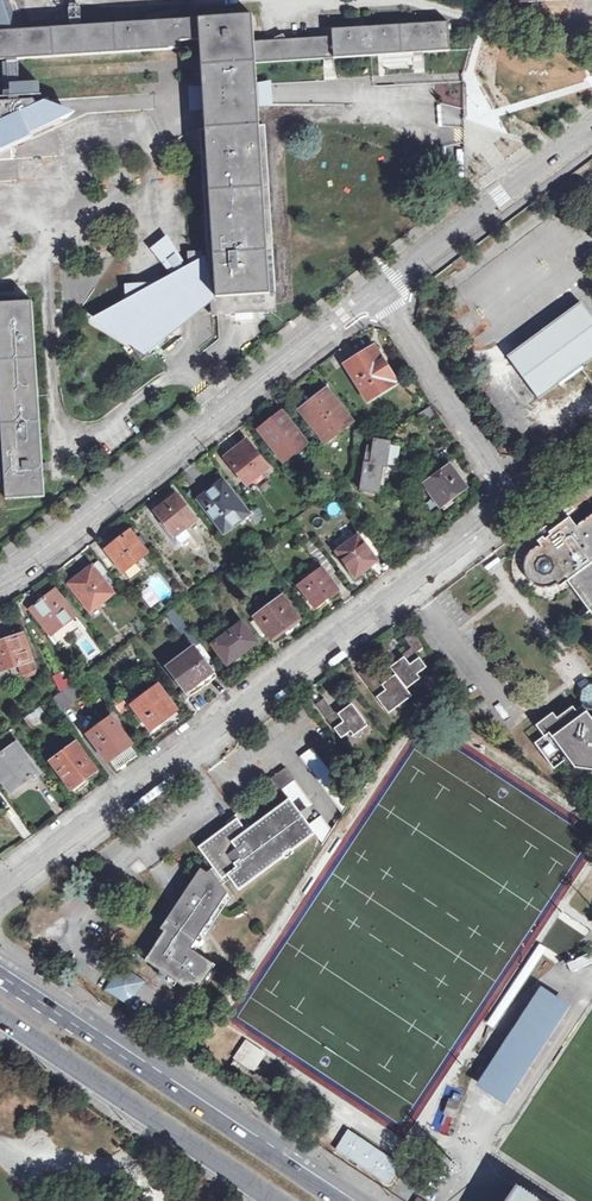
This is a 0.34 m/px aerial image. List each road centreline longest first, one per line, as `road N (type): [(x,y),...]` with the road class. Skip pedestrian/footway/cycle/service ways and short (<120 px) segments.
road 1 (unclassified): [(514,500),(0,893)]
road 2 (unclassified): [(0,580),(48,555),(380,290)]
road 3 (secondary): [(337,1200),(0,969)]
road 4 (secondary): [(0,1020),(266,1200)]
road 5 (unclassified): [(380,290),(591,126)]
road 6 (unclassified): [(380,290),(514,500)]

